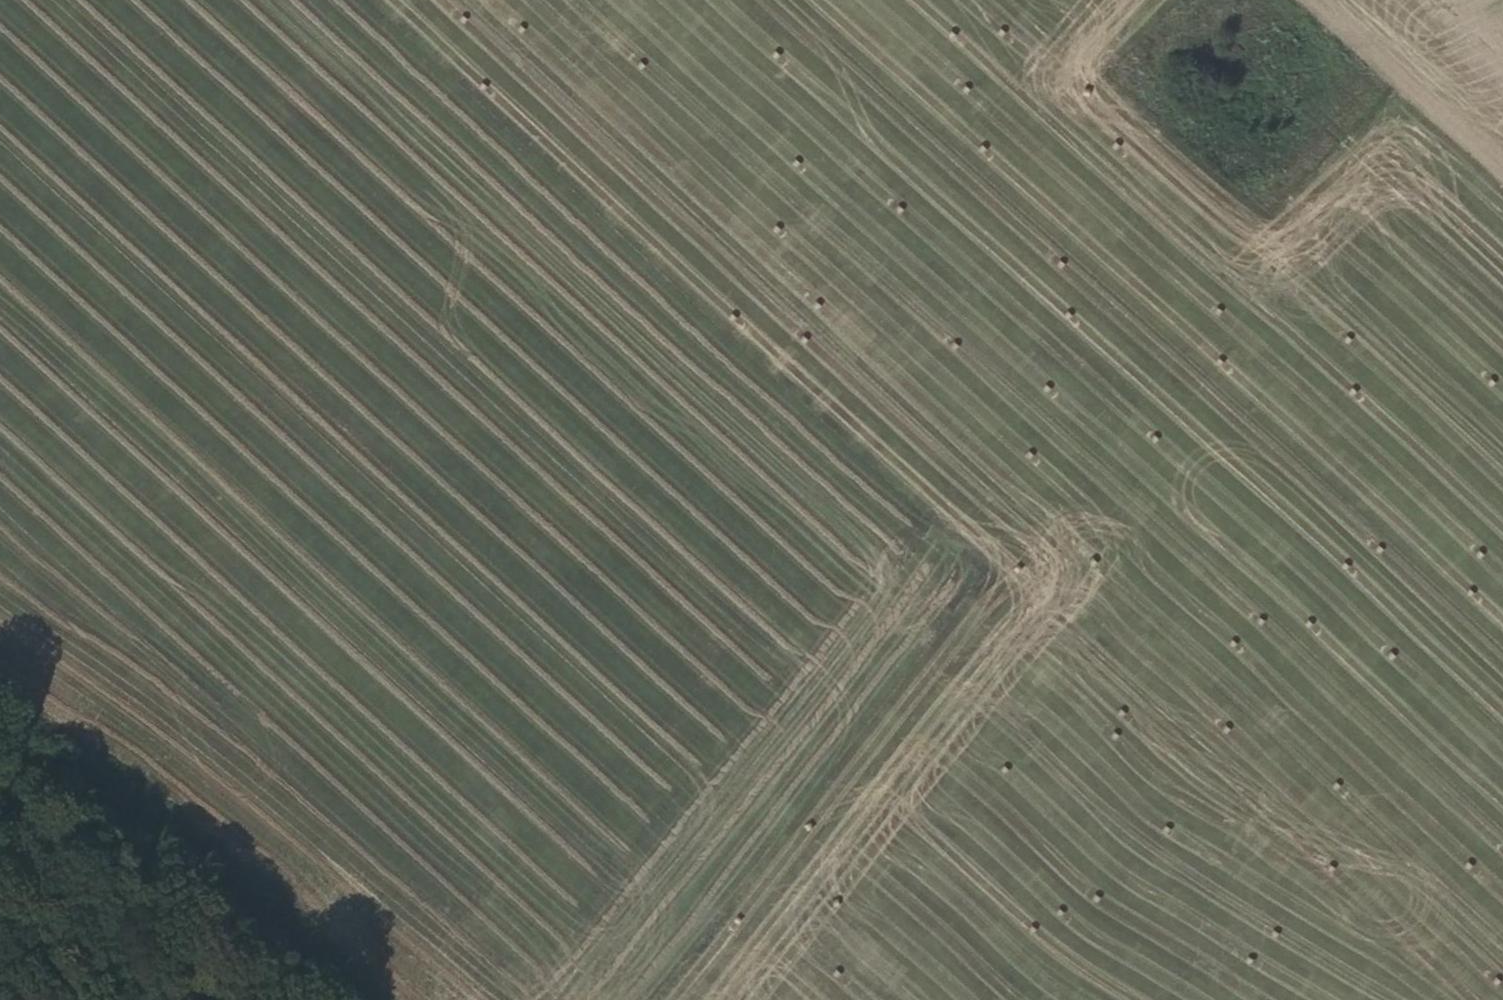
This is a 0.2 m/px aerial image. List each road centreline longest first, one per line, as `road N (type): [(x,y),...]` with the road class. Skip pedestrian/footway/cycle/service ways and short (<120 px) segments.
road 1 (track): [(323,999),(0,750)]

